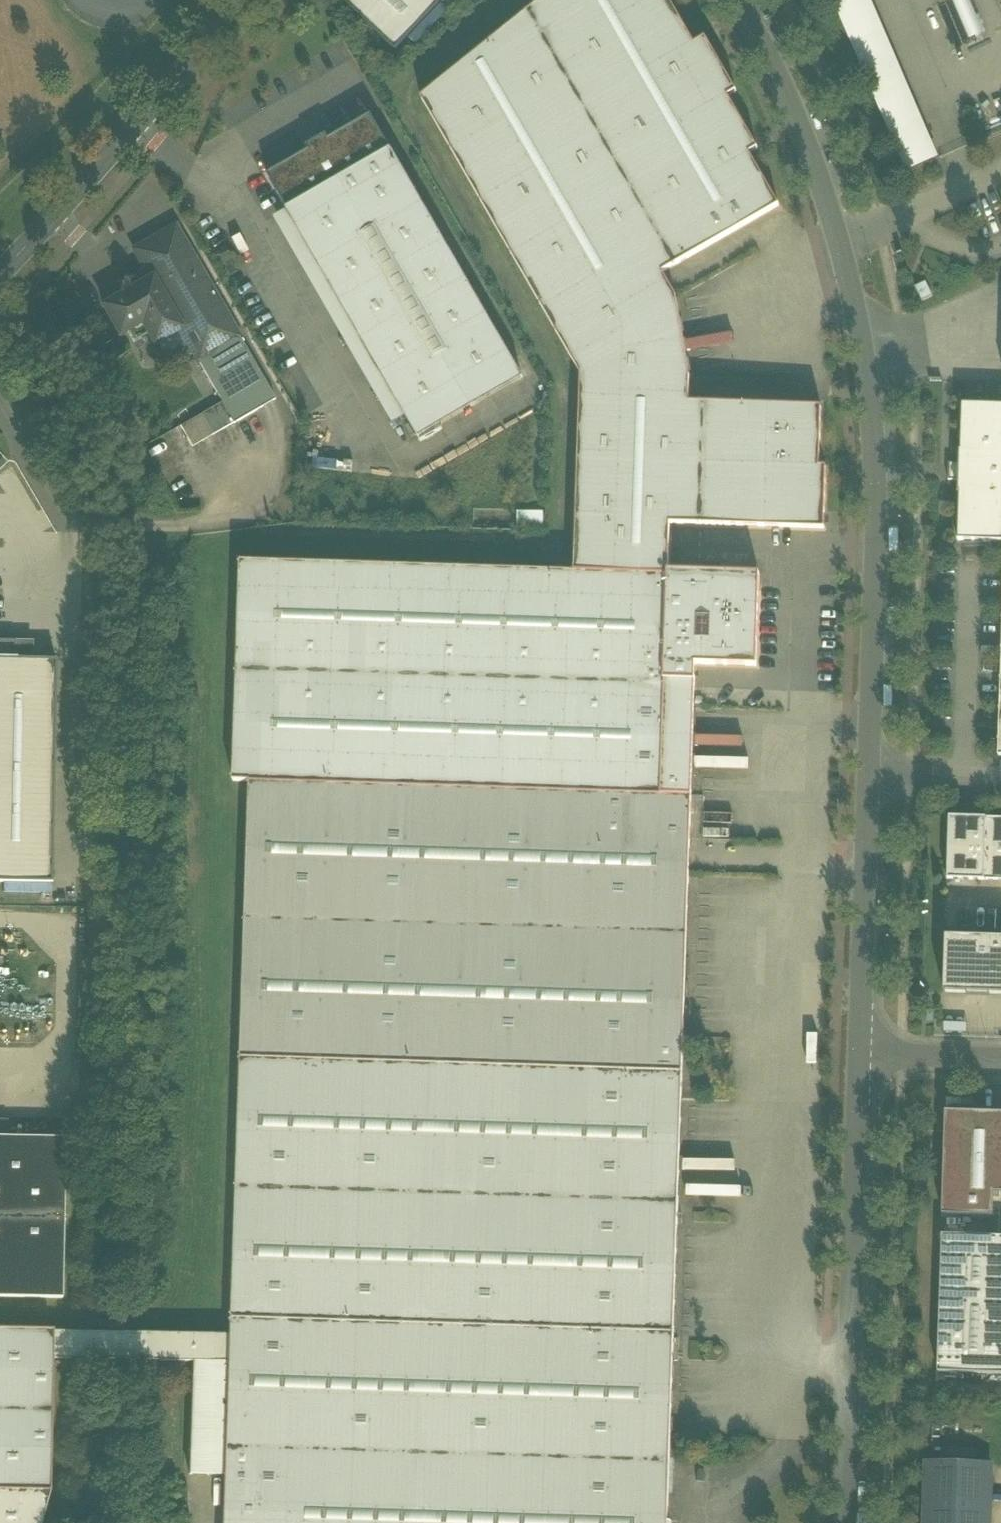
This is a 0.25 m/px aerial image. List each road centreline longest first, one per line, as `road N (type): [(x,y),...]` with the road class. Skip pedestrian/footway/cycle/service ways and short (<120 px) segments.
road 1 (residential): [(737,0),(817,170),(852,292),(869,384),(876,542),(862,1053)]
road 2 (residential): [(862,1053),(847,1522)]
road 3 (tertiary): [(243,0),(0,277)]
road 4 (unclassified): [(862,1053),(1000,1056)]

